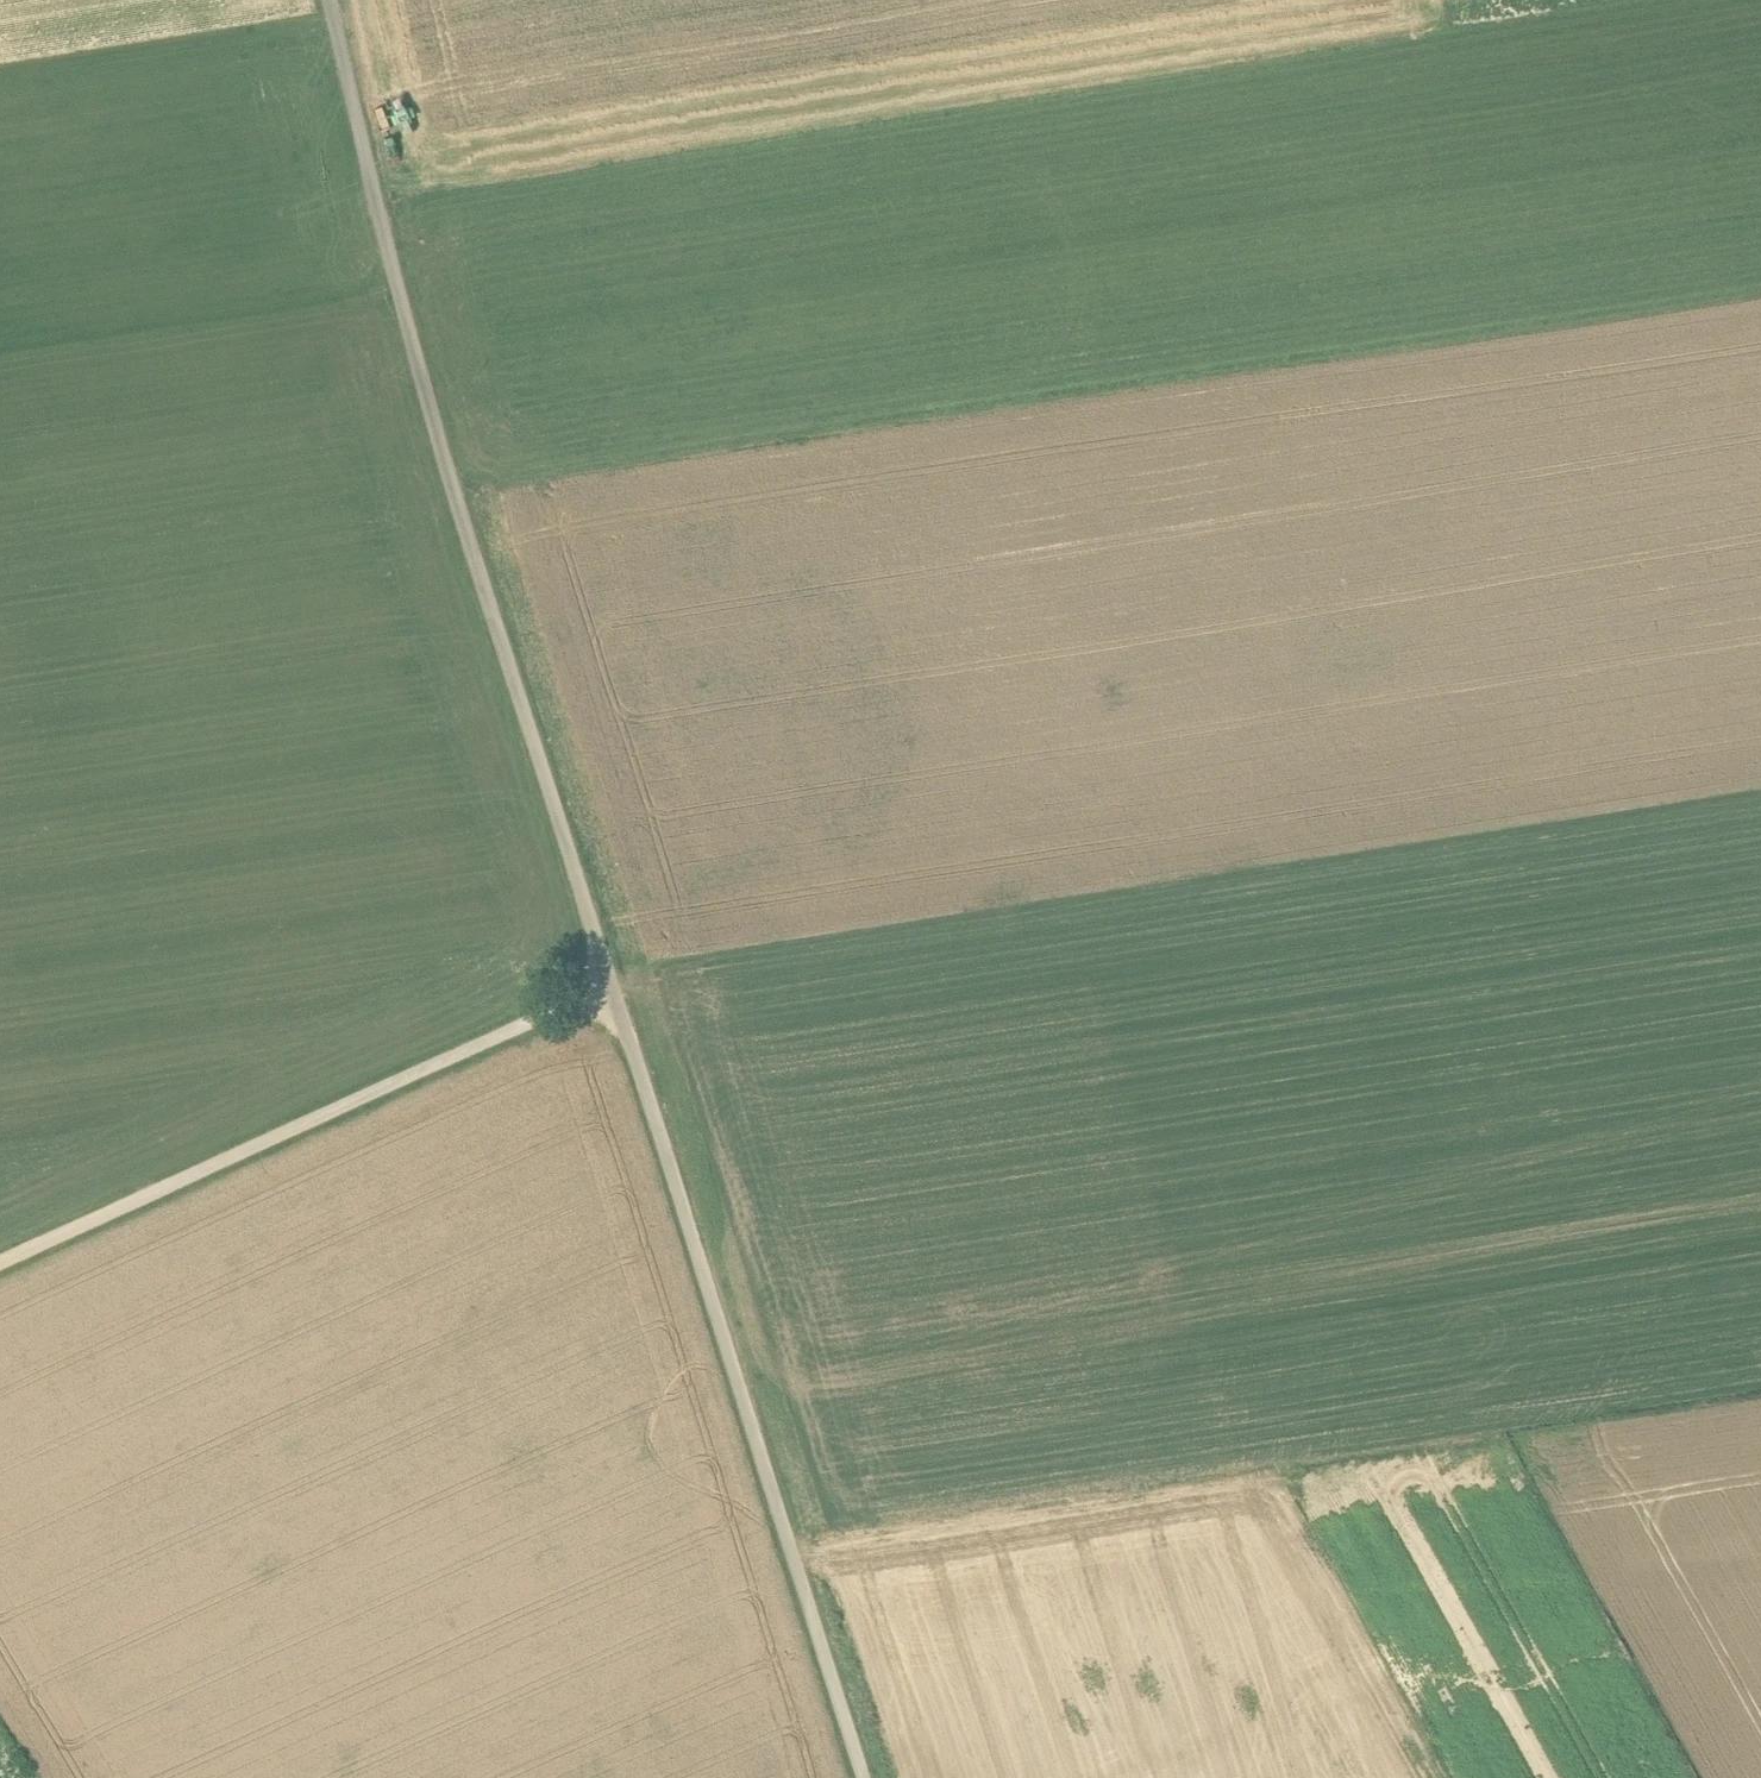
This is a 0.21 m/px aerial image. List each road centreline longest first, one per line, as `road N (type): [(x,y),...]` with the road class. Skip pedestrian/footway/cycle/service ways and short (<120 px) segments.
road 1 (unclassified): [(863,1777),(483,588),(401,303),(328,0)]
road 2 (track): [(0,1261),(611,988)]

